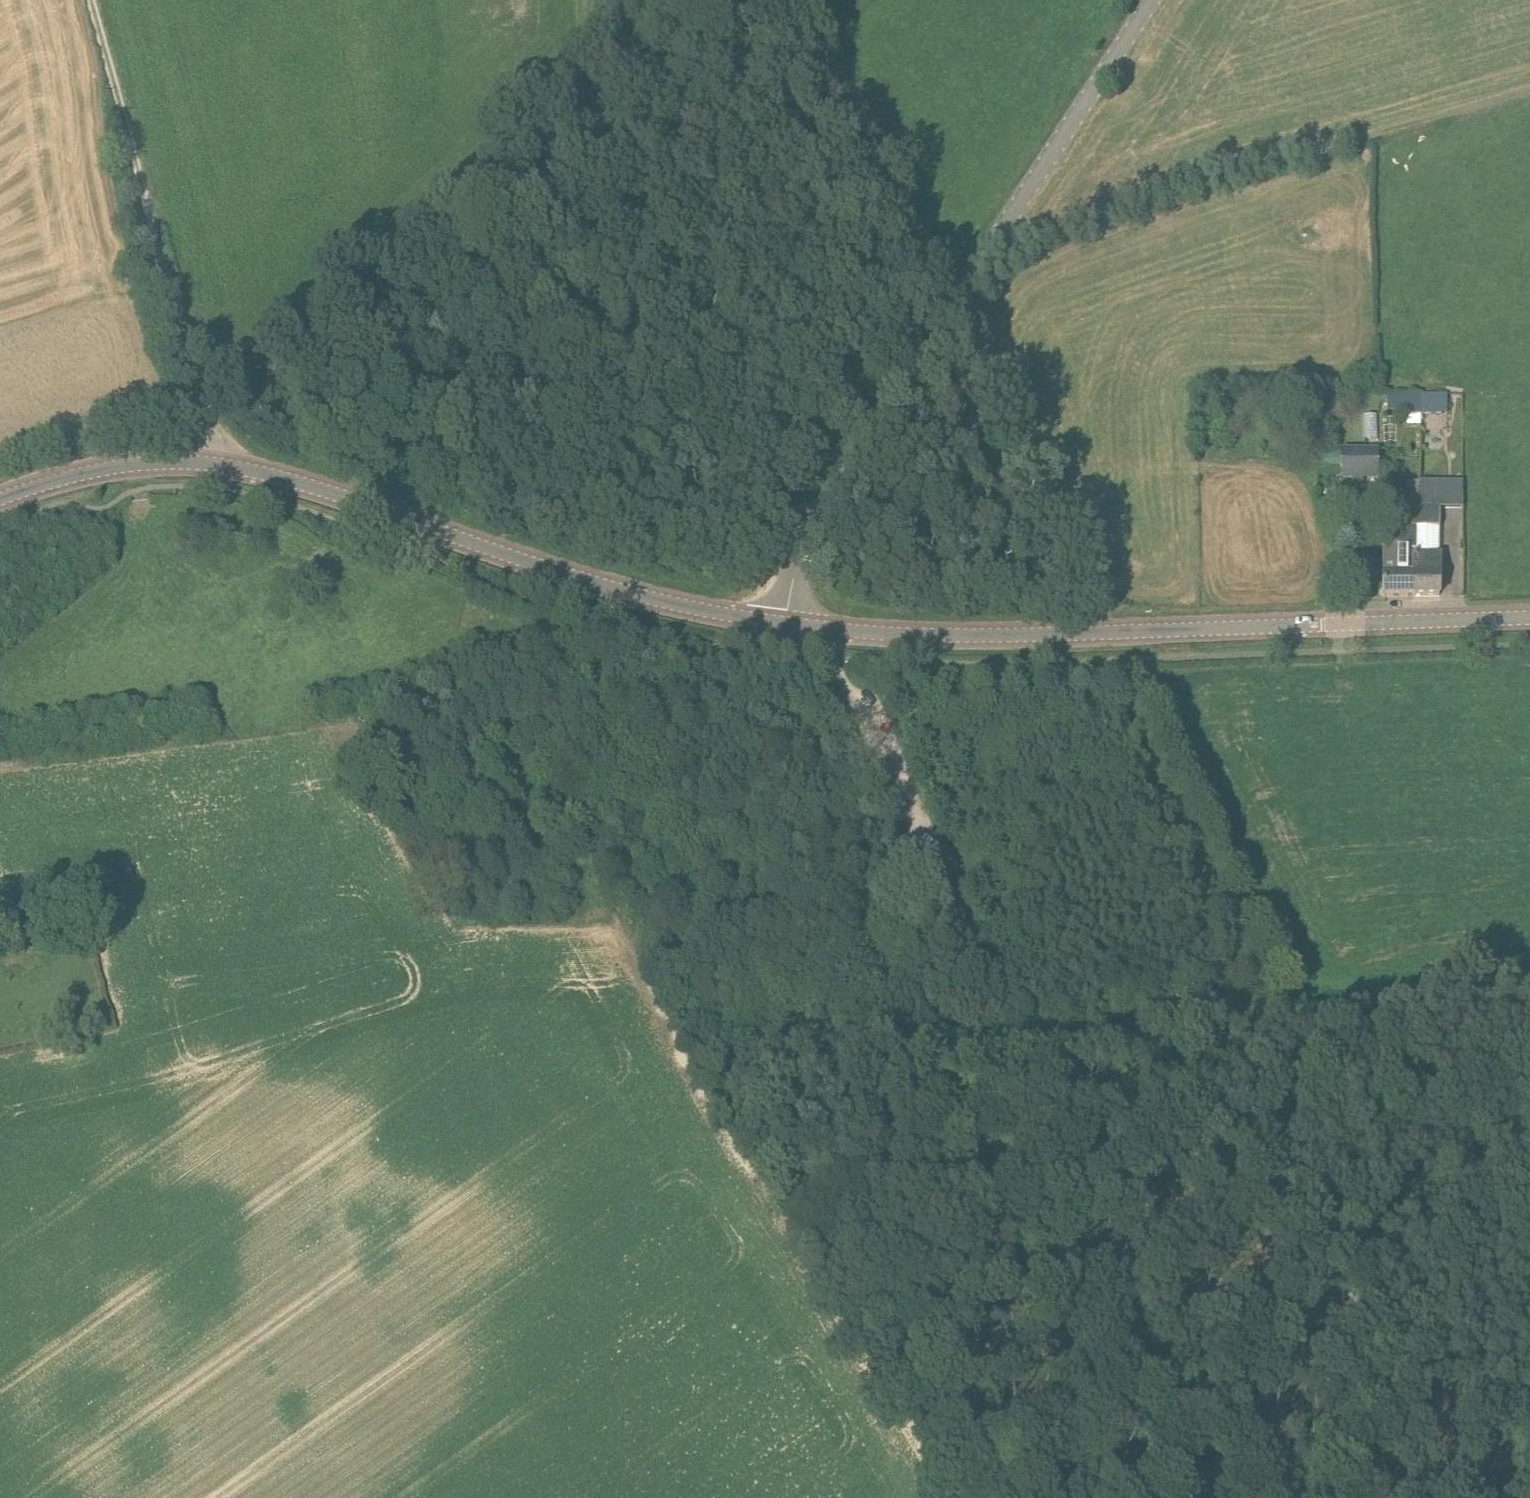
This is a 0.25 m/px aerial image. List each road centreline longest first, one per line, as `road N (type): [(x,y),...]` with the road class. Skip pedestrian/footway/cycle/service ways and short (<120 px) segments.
road 1 (tertiary): [(0,499),(123,466),(231,466),(643,596),(787,624)]
road 2 (tertiary): [(1529,617),(1000,635),(787,624)]
road 3 (unclassified): [(787,624),(813,524),(1151,0)]
road 4 (track): [(1529,90),(1276,163),(979,262)]
road 5 (track): [(1529,1455),(1363,1307),(1207,1125),(1173,1066)]
road 6 (track): [(207,463),(203,395),(90,0)]
road 7 (track): [(1003,1079),(981,1000),(831,656)]
road 8 (track): [(1173,1066),(1003,1079)]

